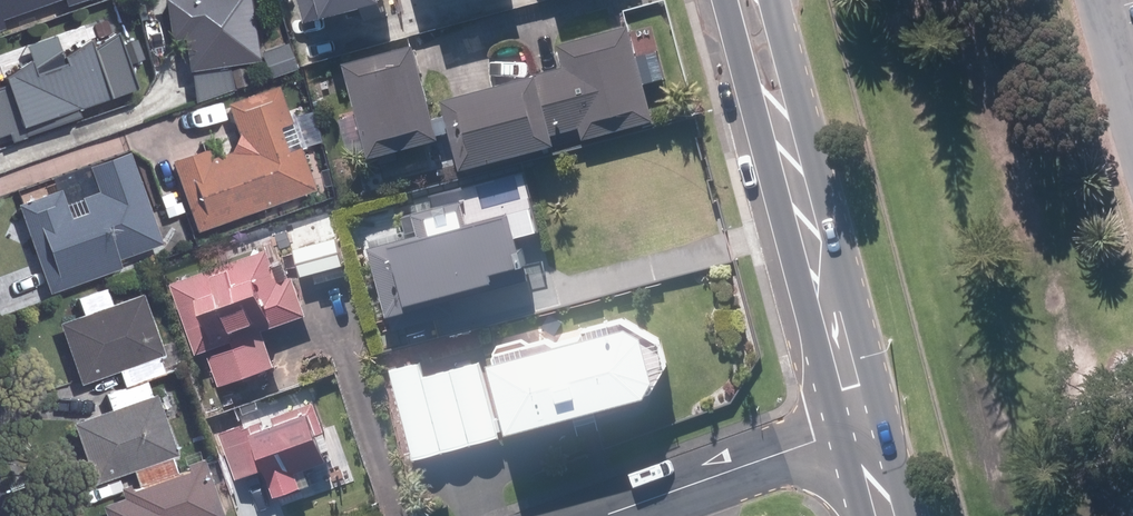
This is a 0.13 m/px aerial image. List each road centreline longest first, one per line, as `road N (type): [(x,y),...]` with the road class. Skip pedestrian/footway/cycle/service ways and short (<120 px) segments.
road 1 (primary): [(863,427),(748,0)]
road 2 (residential): [(609,515),(863,427)]

